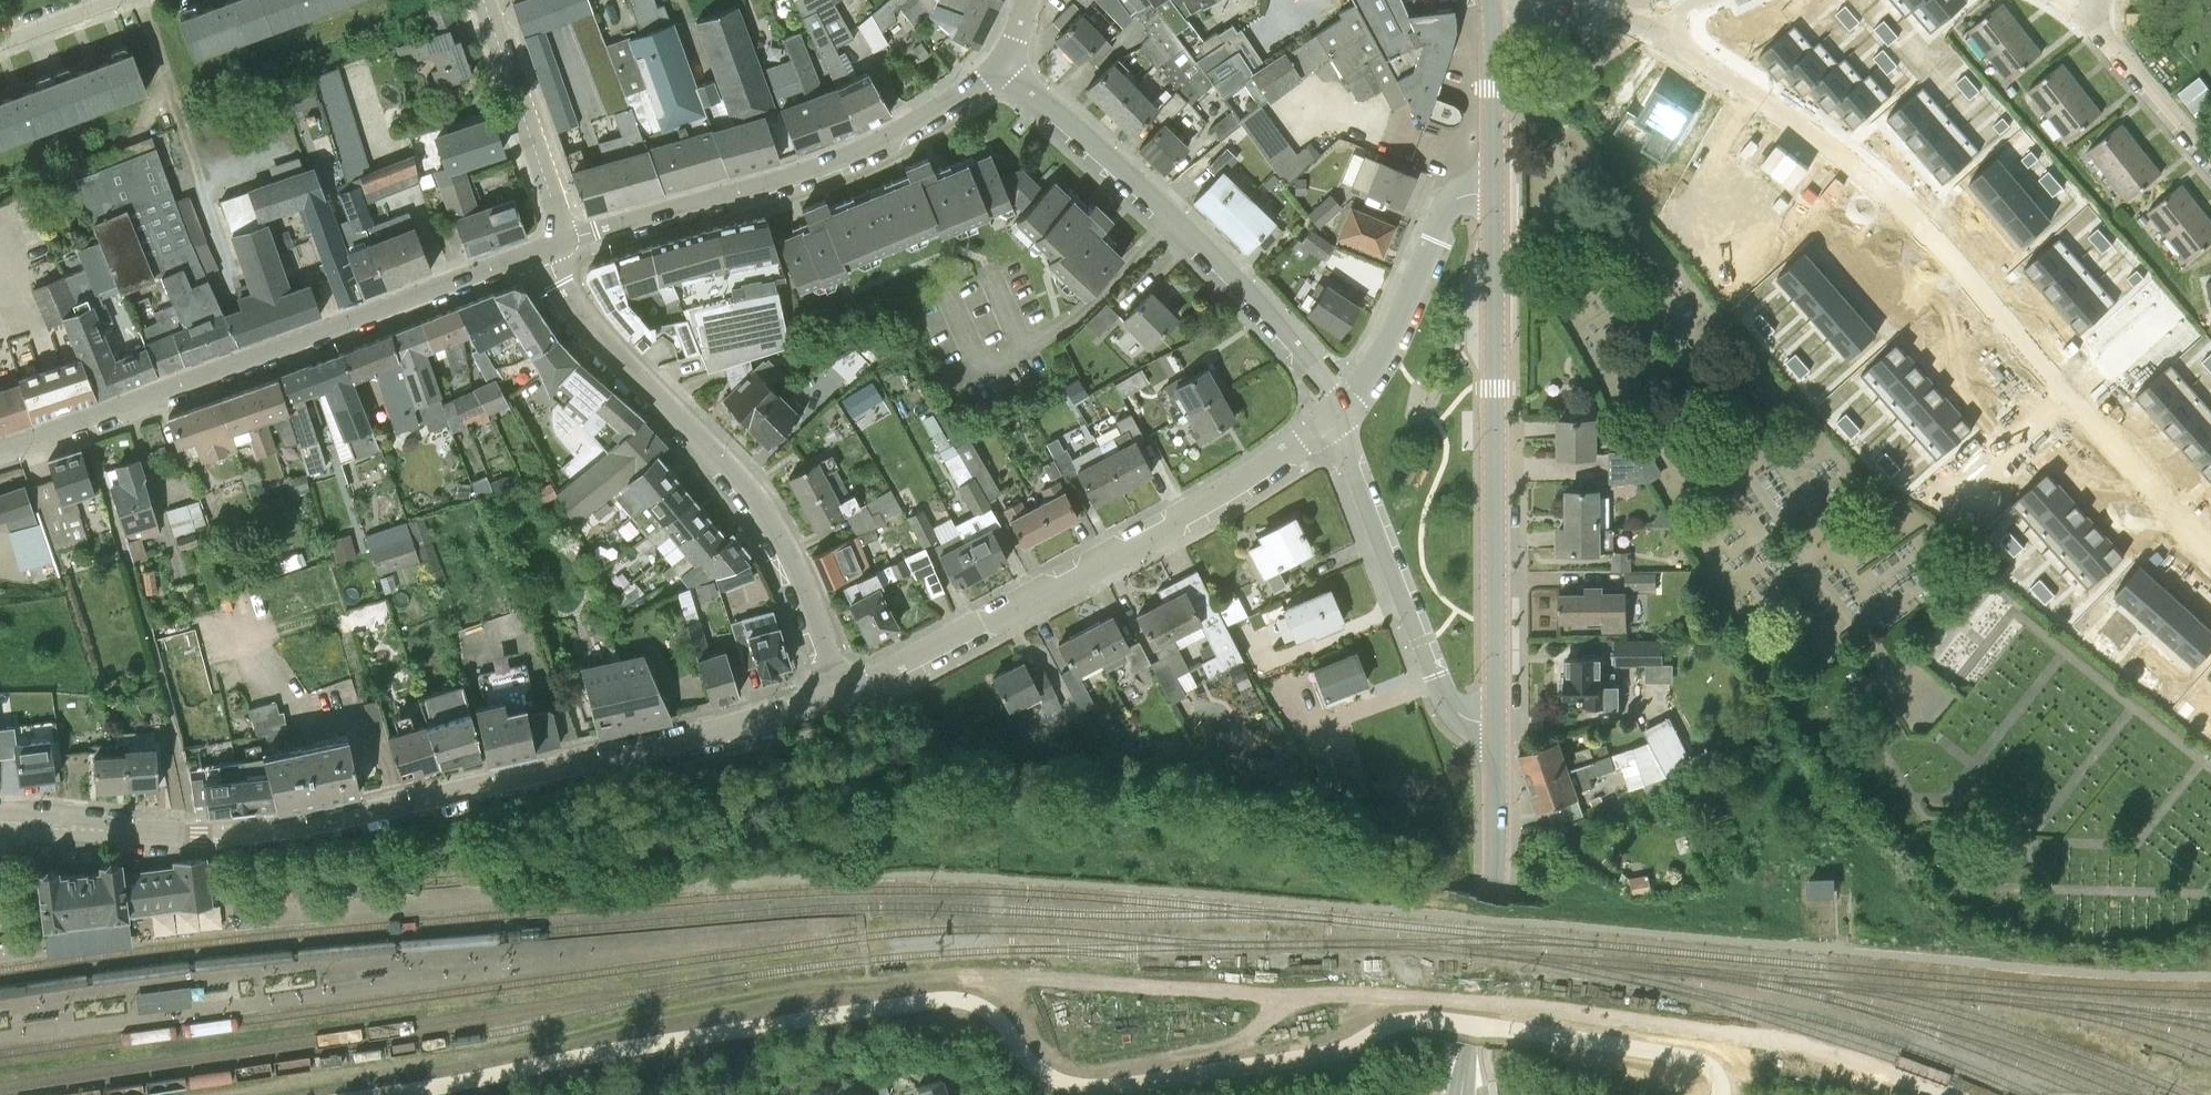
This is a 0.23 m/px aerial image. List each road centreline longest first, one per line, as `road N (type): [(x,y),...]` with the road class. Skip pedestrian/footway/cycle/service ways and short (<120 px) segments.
road 1 (residential): [(2210,550),(1902,205),(1842,152),(1669,37)]
road 2 (residential): [(200,837),(349,816),(838,690)]
road 3 (tertiary): [(0,451),(545,247)]
road 4 (residential): [(838,690),(917,656),(1221,488),(1337,413)]
road 5 (residential): [(838,690),(756,507),(584,323),(545,247)]
road 6 (tertiary): [(1498,722),(1494,192)]
road 7 (residential): [(1337,413),(1317,372),(1228,267),(1000,62)]
road 8 (residential): [(566,240),(850,153),(928,114),(1000,62)]
road 9 (tertiary): [(1462,1094),(1495,900),(1498,722)]
road 10 (residential): [(1498,722),(1458,714),(1433,679),(1337,413)]
road 11 (residential): [(1337,413),(1383,350),(1452,201),(1494,192)]
road 12 (tertiary): [(566,240),(483,0)]
road 13 (residential): [(200,837),(0,814)]
road 14 (residential): [(0,840),(47,833),(200,837)]
road 15 (residential): [(2210,154),(2080,13)]
road 16 (residential): [(1669,37),(1612,12),(1493,13)]
road 17 (tertiary): [(1494,192),(1493,13)]

